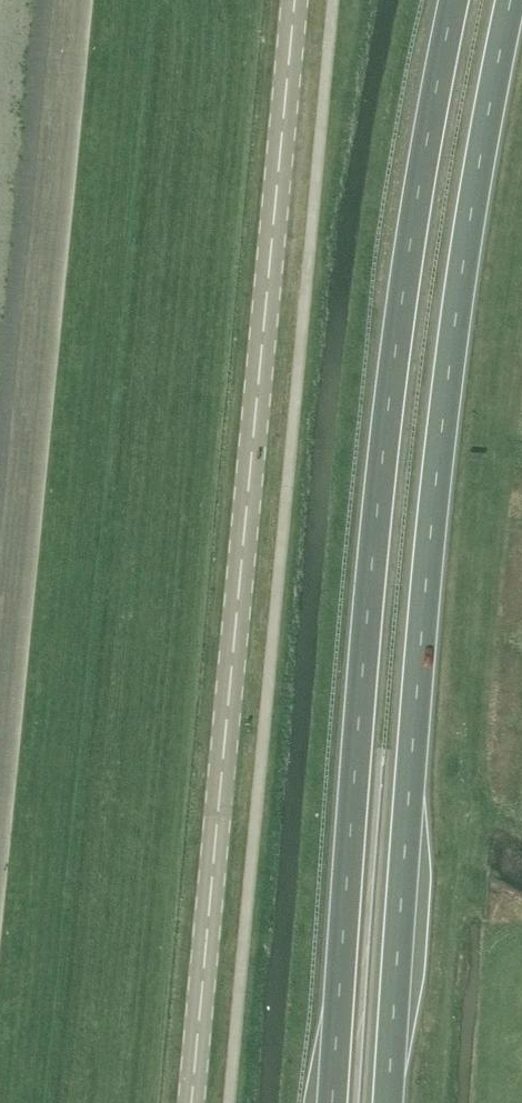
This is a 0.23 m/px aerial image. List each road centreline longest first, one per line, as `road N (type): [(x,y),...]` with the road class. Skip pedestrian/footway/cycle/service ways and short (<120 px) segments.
road 1 (trunk): [(388,1102),(443,418),(472,205),(511,0)]
road 2 (trunk): [(453,0),(418,187),(375,517),(331,1102)]
road 3 (secondary): [(185,1102),(293,0)]

